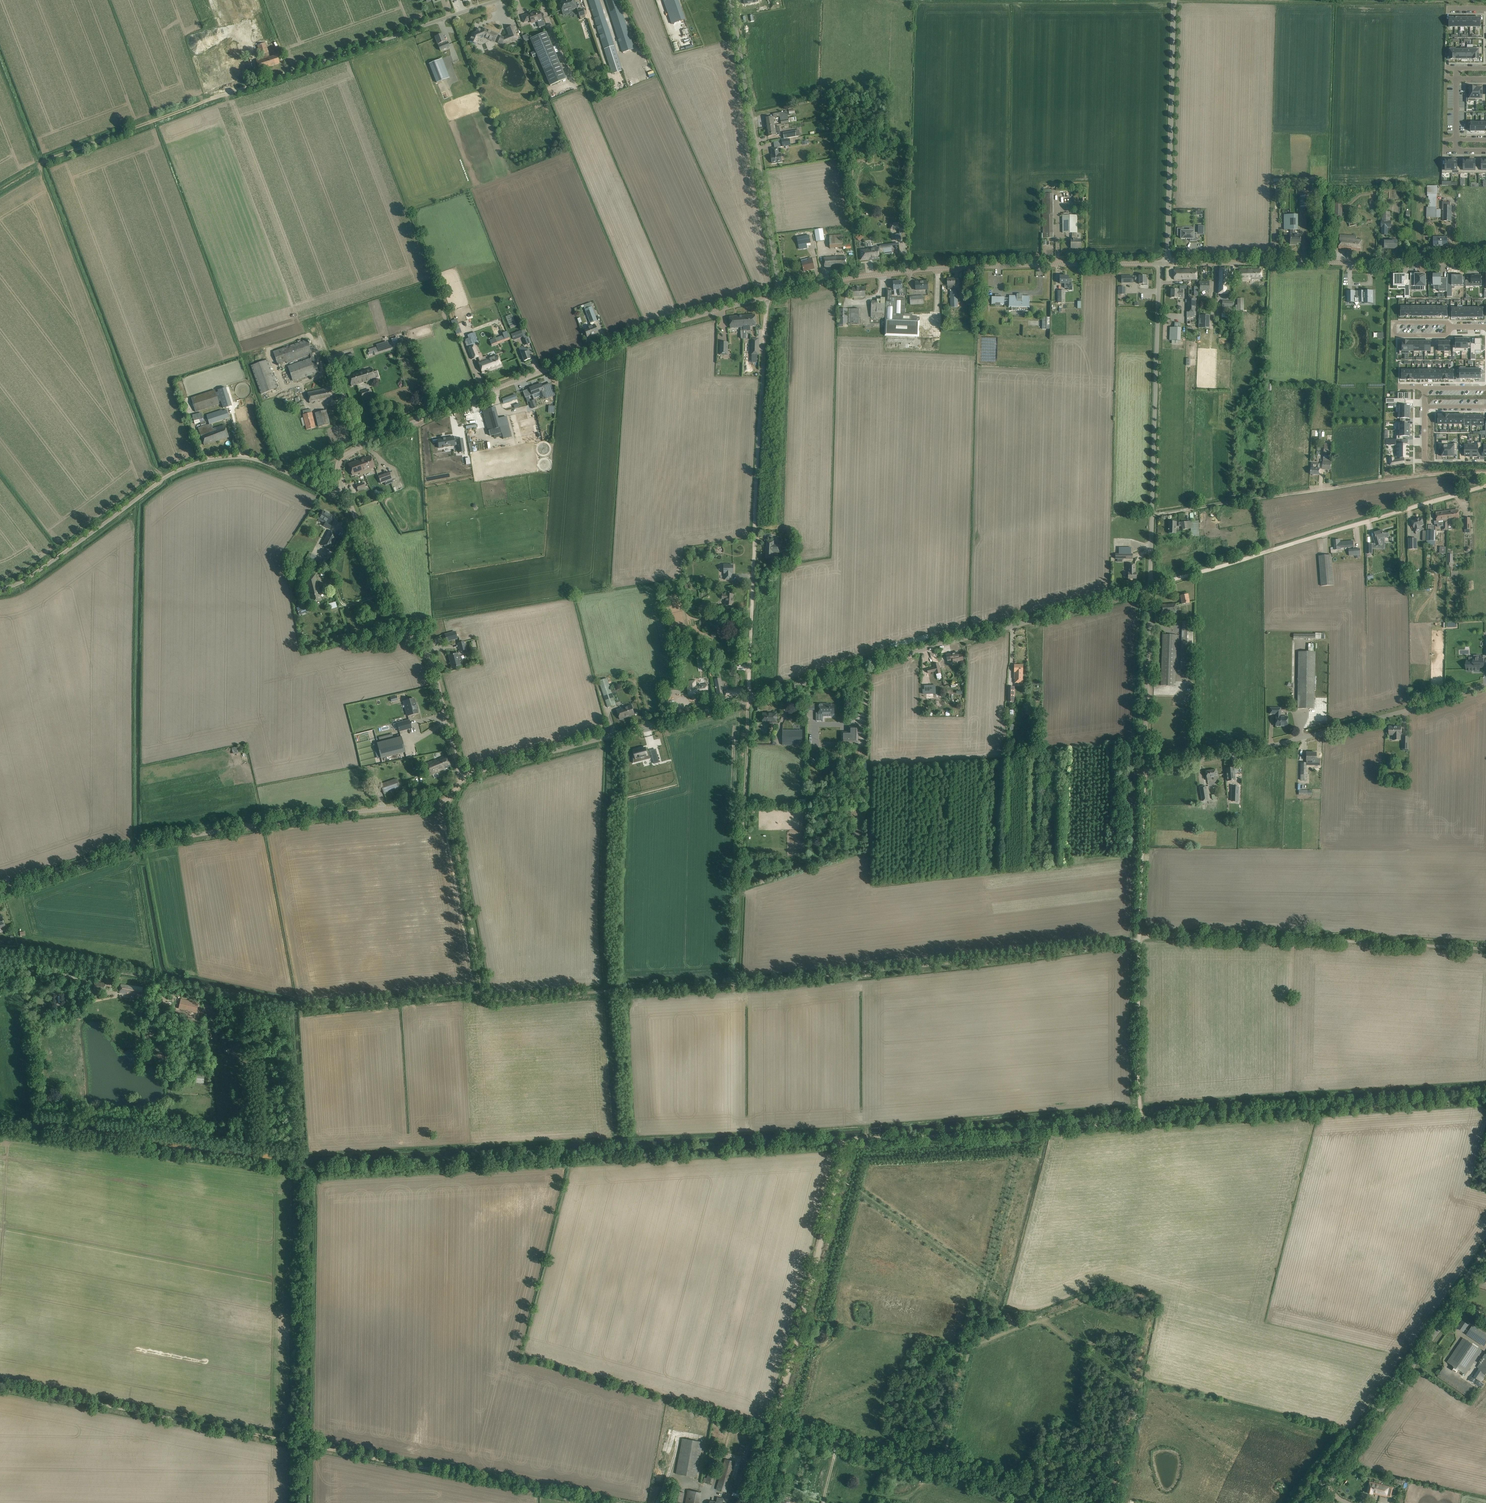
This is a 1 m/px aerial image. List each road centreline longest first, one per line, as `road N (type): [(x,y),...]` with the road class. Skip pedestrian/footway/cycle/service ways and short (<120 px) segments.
road 1 (unclassified): [(463,780),(1150,585)]
road 2 (track): [(0,1383),(613,1502)]
road 3 (track): [(608,993),(499,1001),(479,993),(304,1007),(0,951)]
road 4 (track): [(1140,940),(1003,960),(608,993)]
road 5 (unclassified): [(0,896),(178,837),(445,803),(463,780)]
road 6 (unclassified): [(367,445),(662,327),(781,293)]
road 7 (track): [(752,697),(770,296)]
road 8 (track): [(608,993),(616,1152),(848,1139)]
road 9 (unclassified): [(346,496),(248,462),(194,467),(25,582),(0,591)]
road 10 (unclassified): [(781,293),(930,269),(1160,264)]
road 11 (residential): [(1145,768),(1294,742),(1485,687)]
road 12 (track): [(1485,486),(1150,585)]
road 13 (track): [(1140,936),(1485,948)]
road 14 (track): [(1485,473),(1152,514)]
road 15 (unclassified): [(1150,585),(1160,264)]
road 16 (unclassified): [(1167,264),(1485,261)]
road 17 (unclassified): [(463,780),(434,674),(389,600),(346,496)]
road 18 (unclassified): [(781,293),(731,0)]
road 19 (tertiary): [(1485,1261),(1315,1502)]
road 20 (track): [(848,1139),(1139,1120)]
road 21 (unclassified): [(215,96),(490,0)]
road 22 (track): [(752,697),(739,986)]
road 23 (unclassified): [(1167,264),(1174,0)]
road 24 (track): [(610,738),(608,993)]
road 25 (track): [(776,1423),(837,1179)]
road 26 (track): [(479,993),(445,803)]
road 27 (unclassified): [(1145,768),(1150,585)]
road 28 (track): [(1139,1120),(1140,940)]
road 29 (track): [(1140,936),(1145,768)]
road 30 (track): [(1298,0),(1449,2),(1452,9)]
road 31 (residential): [(1451,327),(1447,335),(1394,332),(1397,322),(1446,322)]

